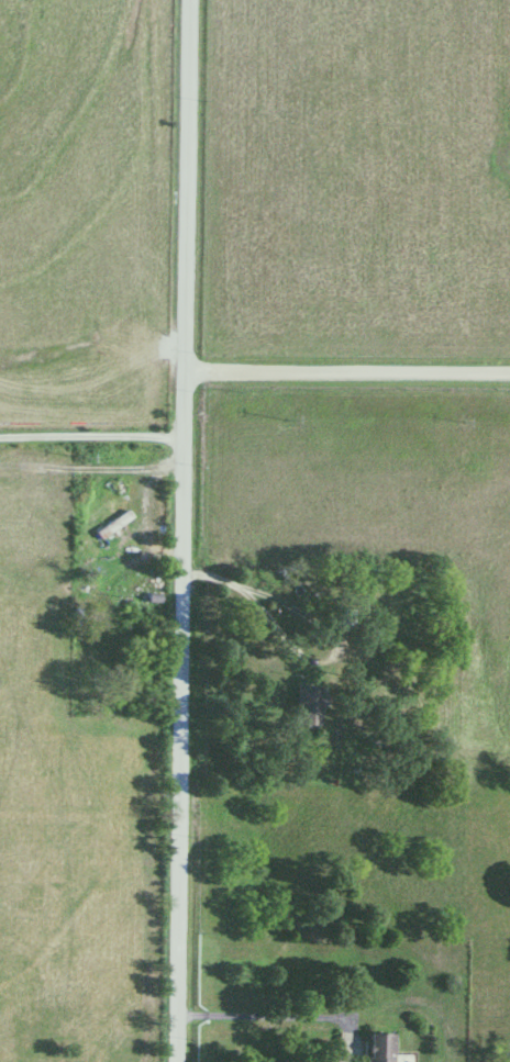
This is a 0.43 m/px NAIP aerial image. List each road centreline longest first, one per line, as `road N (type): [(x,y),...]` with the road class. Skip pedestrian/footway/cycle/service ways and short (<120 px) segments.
road 1 (residential): [(169,1061),(184,0)]
road 2 (residential): [(509,375),(182,377)]

